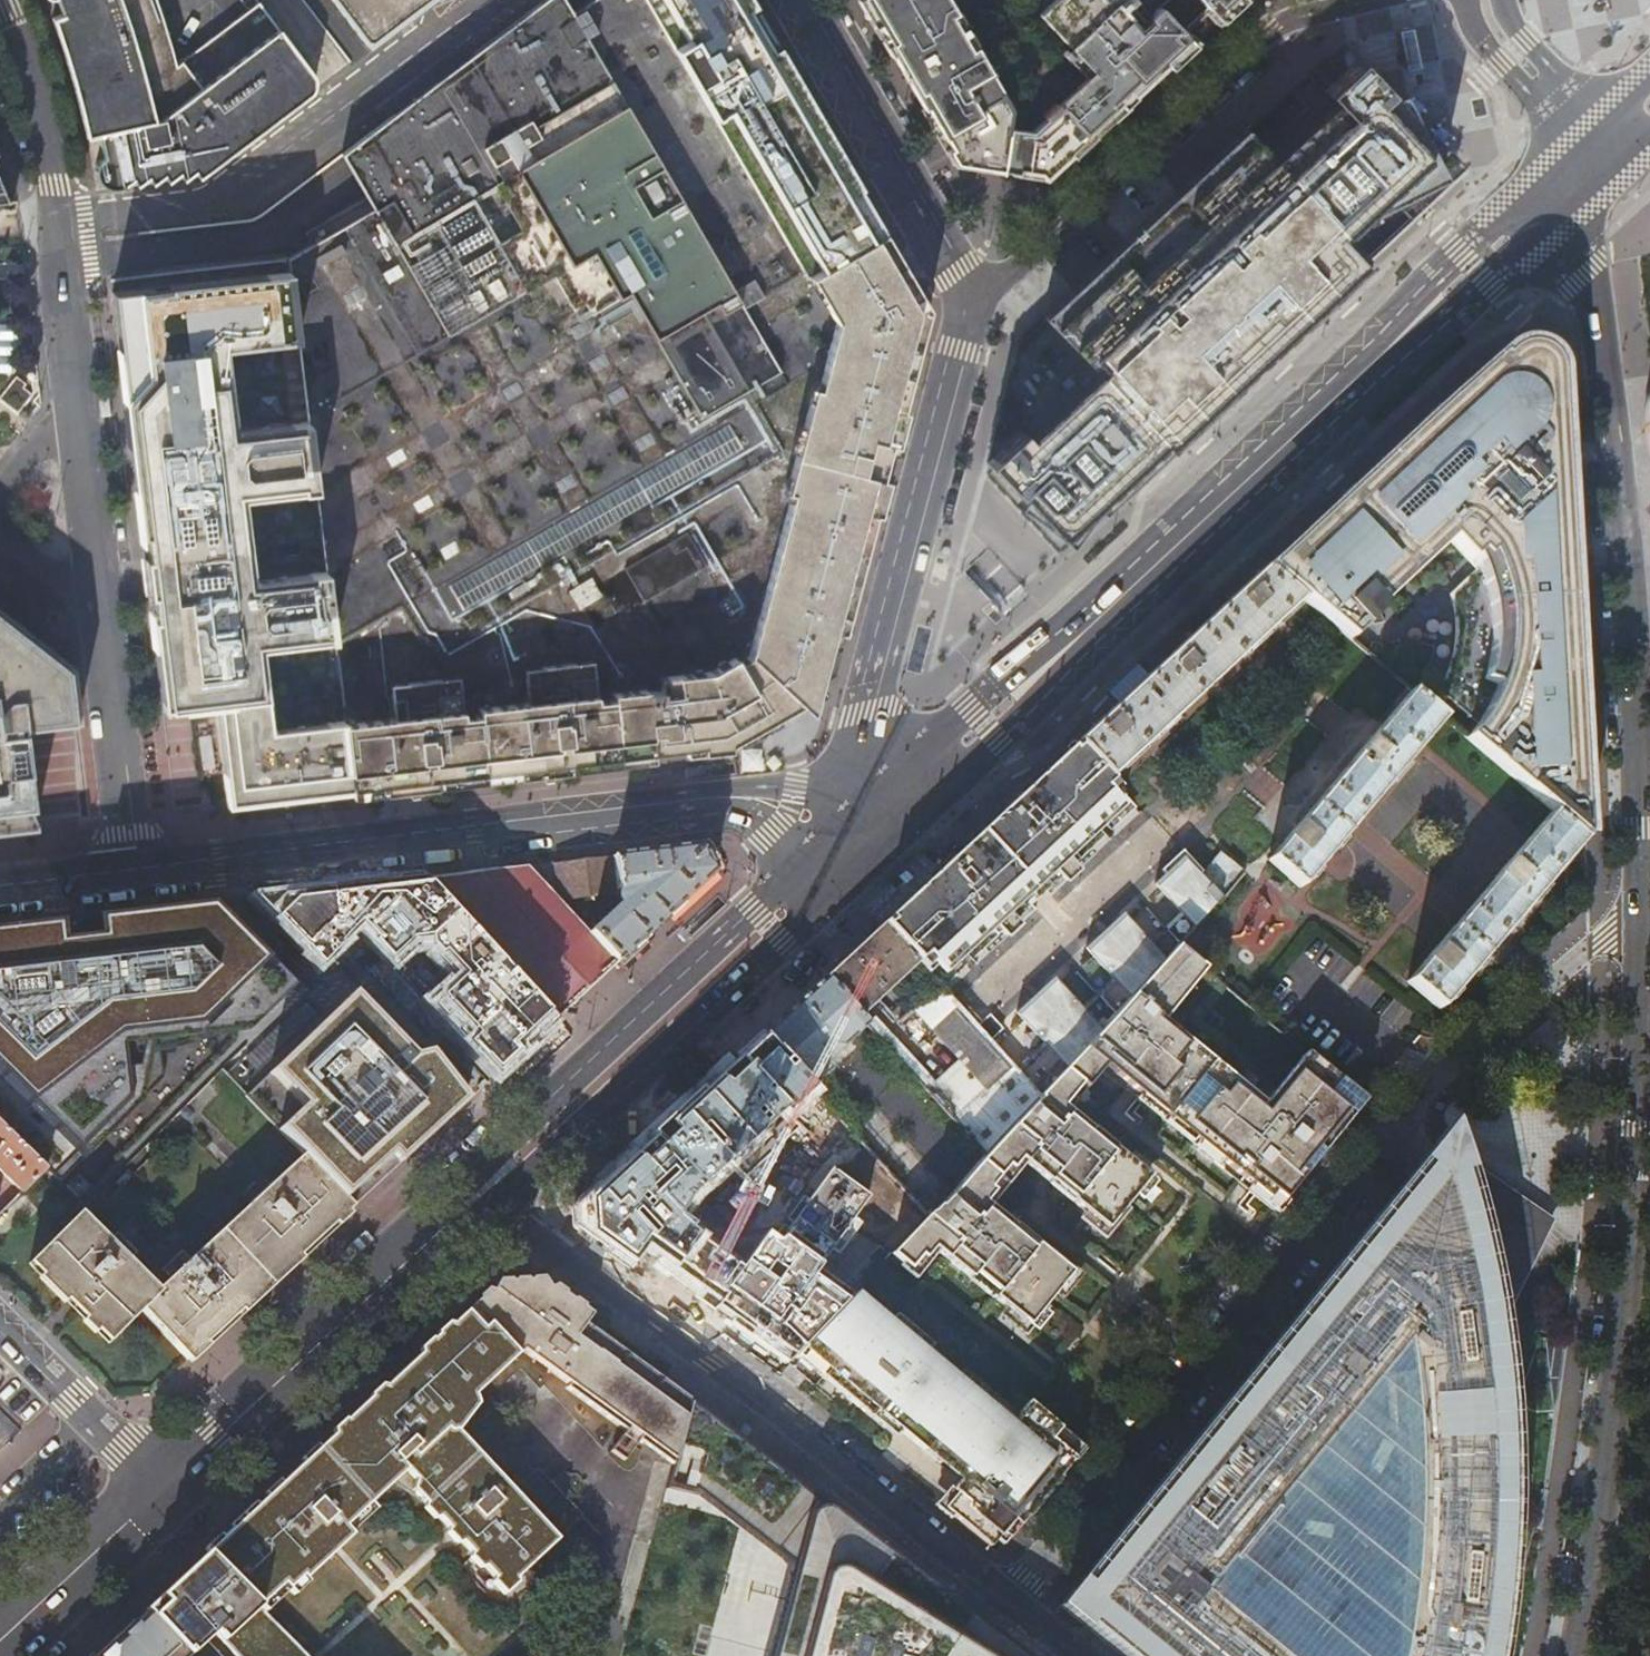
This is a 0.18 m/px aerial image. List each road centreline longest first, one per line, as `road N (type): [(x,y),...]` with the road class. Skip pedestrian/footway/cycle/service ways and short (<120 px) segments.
road 1 (residential): [(1638,910),(1424,1086),(1008,1607)]
road 2 (secondary): [(849,846),(1412,322)]
road 3 (residential): [(1573,1655),(1626,1247),(1638,910)]
road 4 (tertiary): [(137,876),(636,811),(742,808),(849,846)]
road 5 (residential): [(473,1194),(712,1369),(1008,1607)]
road 6 (residential): [(74,216),(137,876)]
road 7 (secondary): [(0,1635),(473,1194)]
road 8 (residential): [(968,301),(919,455),(855,715),(849,846)]
road 9 (secondary): [(473,1194),(849,846)]
road 10 (residential): [(1372,0),(1270,30),(968,301)]
road 11 (residential): [(496,0),(237,205),(74,216)]
road 12 (residential): [(1626,617),(1599,336),(1555,209)]
road 13 (unclassified): [(790,0),(968,301)]
road 14 (residential): [(1638,910),(1626,617)]
road 15 (residential): [(0,9),(74,216)]
road 16 (residential): [(1466,0),(1471,31),(1547,106),(1579,151)]
road 17 (residential): [(1596,134),(1505,0)]
road 18 (tertiary): [(0,892),(137,876)]

